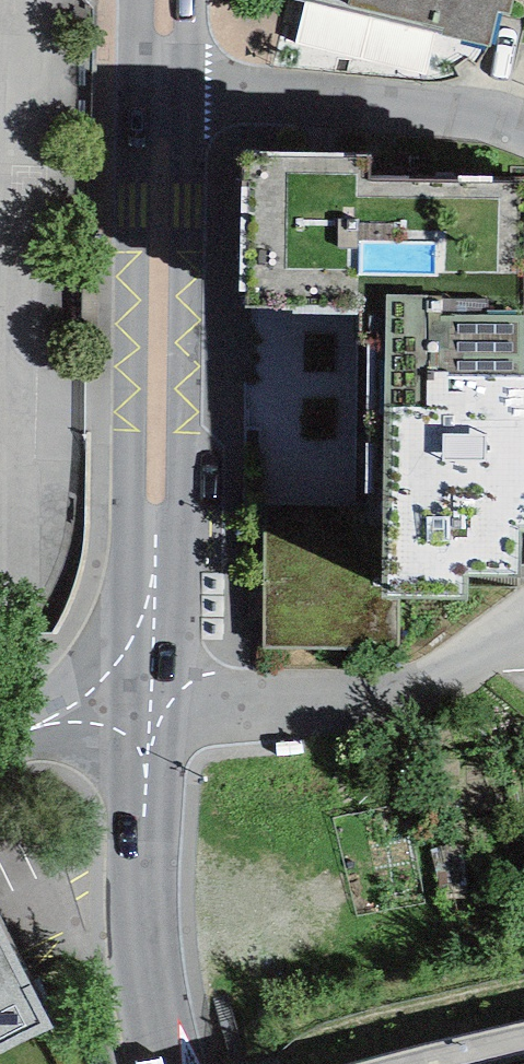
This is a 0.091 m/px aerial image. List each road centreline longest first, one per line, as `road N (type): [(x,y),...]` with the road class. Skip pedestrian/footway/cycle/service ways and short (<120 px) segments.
road 1 (tertiary): [(148,711),(158,90)]
road 2 (residential): [(148,711),(352,704),(433,687),(523,620)]
road 3 (residential): [(523,127),(485,113),(158,90)]
road 4 (tertiary): [(165,1063),(148,988),(142,897),(148,711)]
road 5 (residential): [(0,748),(57,719),(148,711)]

